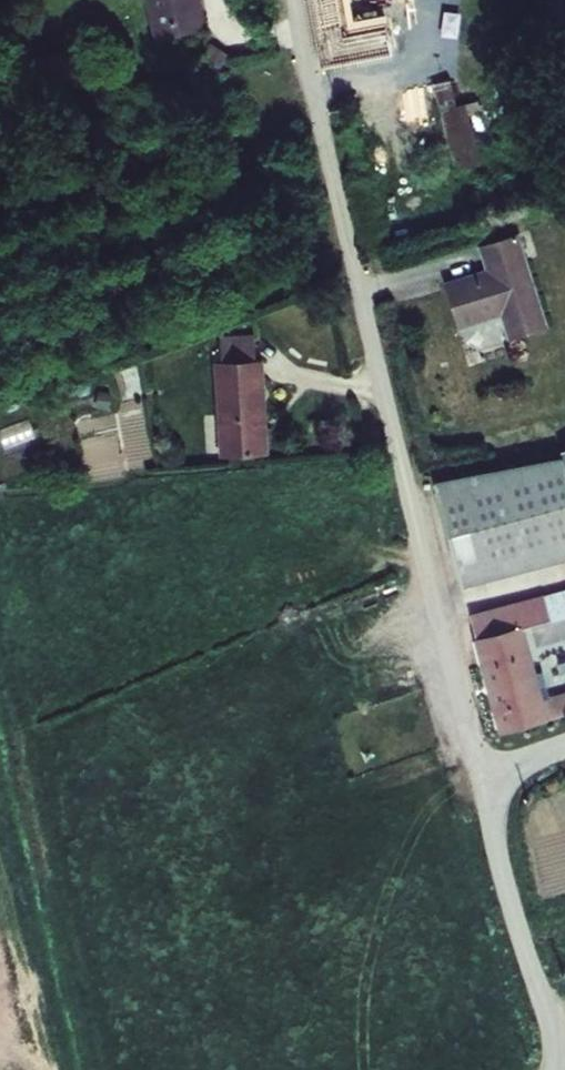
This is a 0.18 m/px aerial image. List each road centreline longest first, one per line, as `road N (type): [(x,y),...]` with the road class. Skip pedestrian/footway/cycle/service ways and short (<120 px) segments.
road 1 (residential): [(483,779),(293,1)]
road 2 (unclassified): [(483,779),(516,920),(564,1064)]

